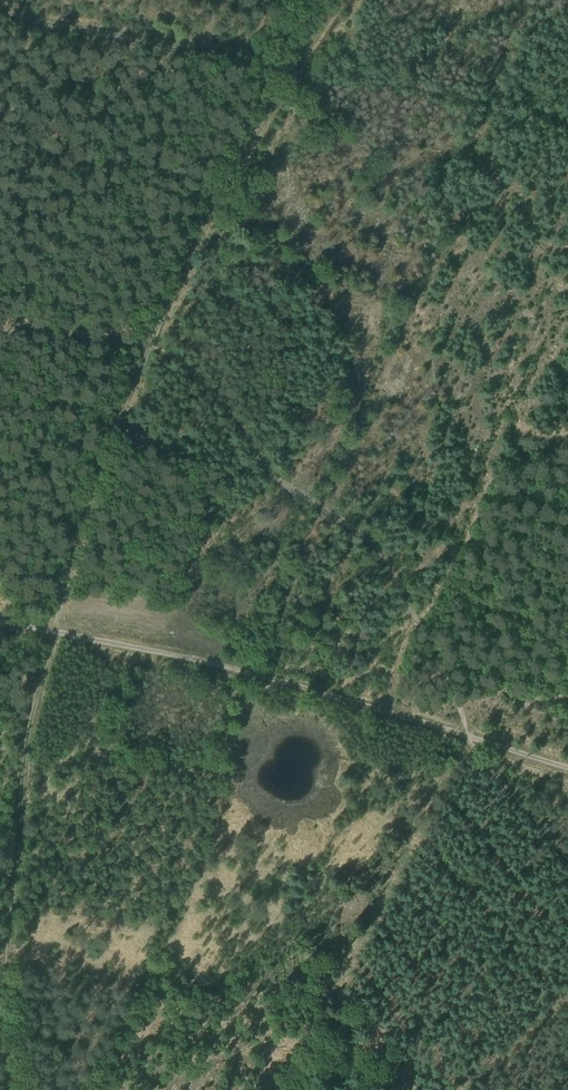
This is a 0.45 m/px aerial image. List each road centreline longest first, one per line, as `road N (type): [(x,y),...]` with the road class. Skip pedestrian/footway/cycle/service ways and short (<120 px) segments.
road 1 (track): [(0,623),(51,631),(108,437),(147,348),(231,172),(345,0)]
road 2 (track): [(0,330),(147,348),(182,360),(260,463),(383,550),(434,625)]
road 3 (track): [(567,862),(468,739)]

